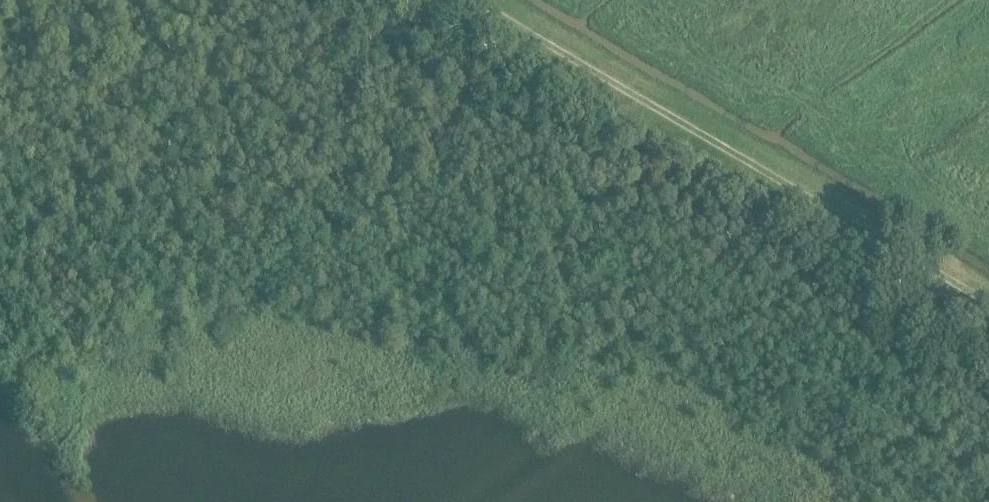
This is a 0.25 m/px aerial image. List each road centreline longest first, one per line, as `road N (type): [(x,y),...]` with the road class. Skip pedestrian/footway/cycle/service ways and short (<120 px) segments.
road 1 (track): [(988,304),(475,0)]

